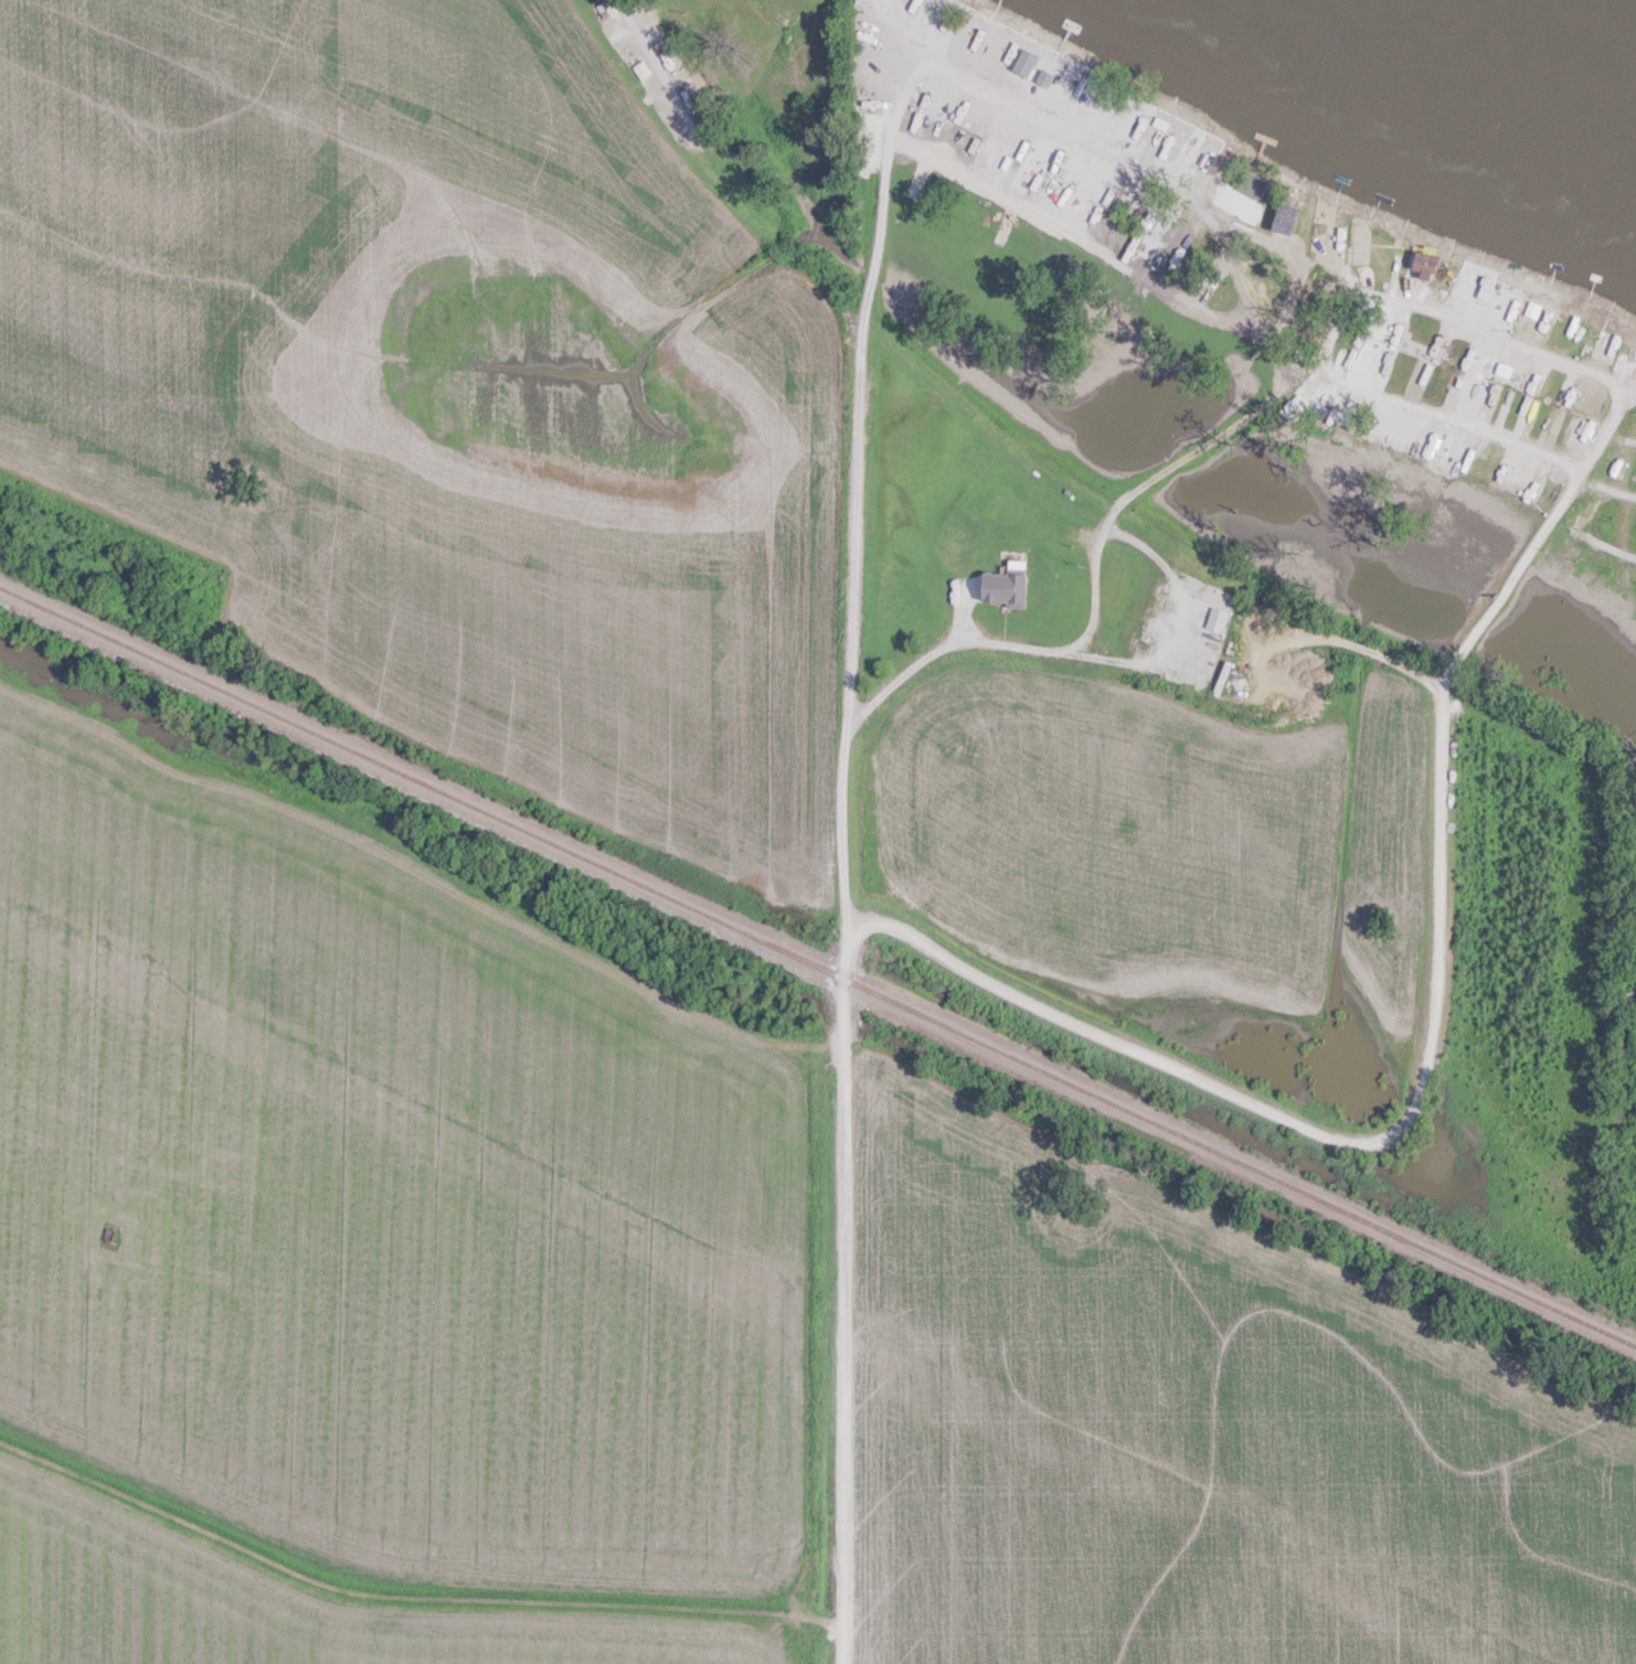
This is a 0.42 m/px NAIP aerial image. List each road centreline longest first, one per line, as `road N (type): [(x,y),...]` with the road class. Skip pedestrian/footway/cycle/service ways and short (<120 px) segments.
road 1 (residential): [(841,1663),(844,760),(853,732),(924,655),(973,640),(1056,648),(1079,641),(1093,619),(1095,535),(1122,500),(1279,388),(1347,313),(1416,306),(1635,388)]
road 2 (residential): [(1306,359),(1362,392),(1558,458),(1587,479)]

